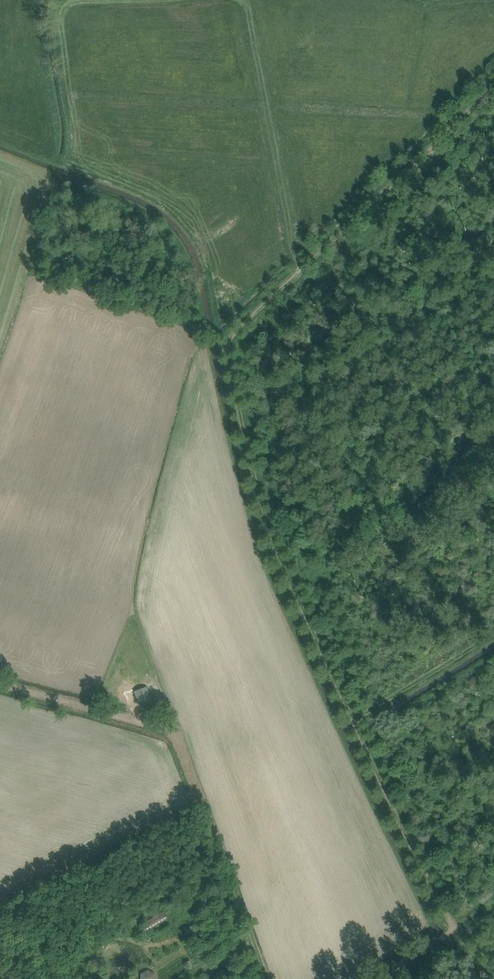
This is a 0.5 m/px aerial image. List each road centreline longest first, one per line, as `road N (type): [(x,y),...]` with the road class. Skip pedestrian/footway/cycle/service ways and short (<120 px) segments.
road 1 (track): [(493,87),(239,328),(229,362),(281,564),(442,910),(493,977)]
road 2 (track): [(253,940),(176,737),(0,683)]
road 3 (track): [(303,269),(287,237),(244,9)]
road 4 (track): [(493,630),(354,716)]

